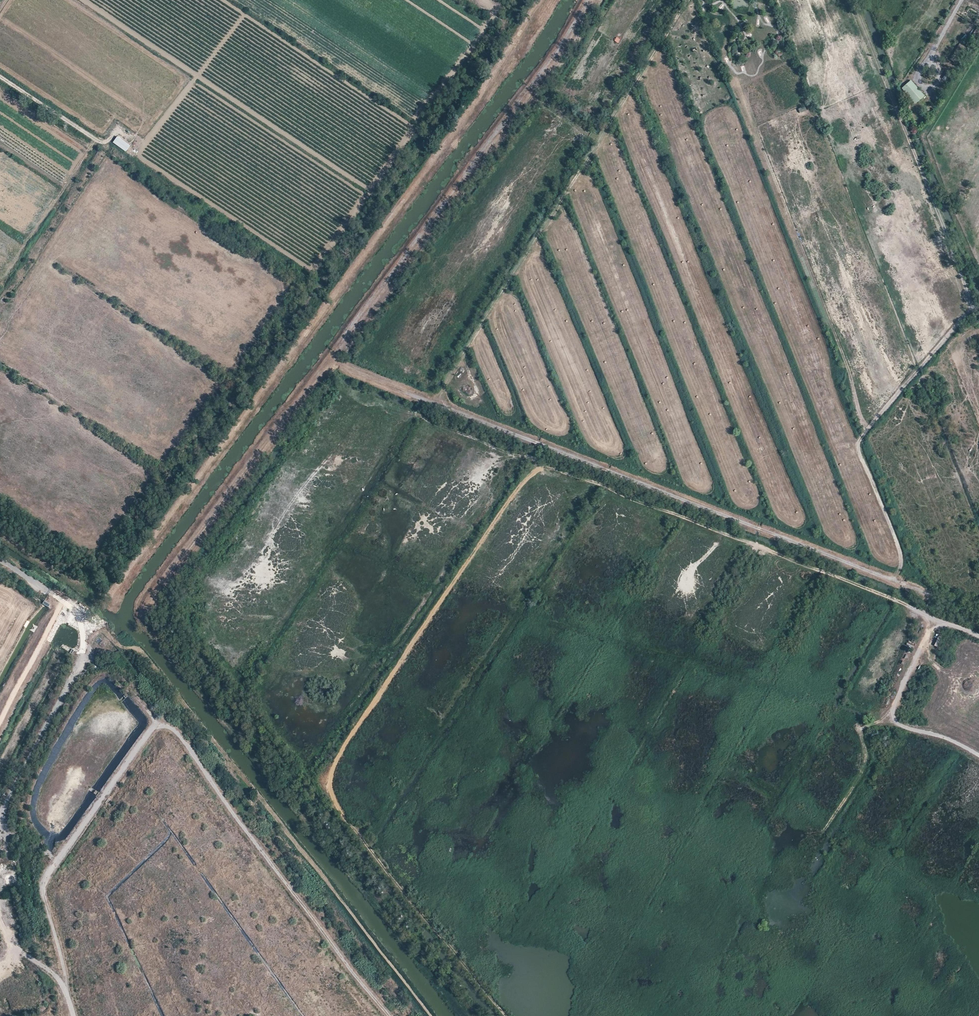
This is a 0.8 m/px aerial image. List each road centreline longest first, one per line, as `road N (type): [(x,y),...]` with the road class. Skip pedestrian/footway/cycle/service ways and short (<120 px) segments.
road 1 (track): [(853,0),(975,309),(857,449),(903,569),(547,435),(331,364),(559,54),(589,0)]
road 2 (unclassified): [(0,560),(71,608),(83,647),(6,802),(5,846)]
road 3 (track): [(156,155),(117,129),(100,143),(0,77)]
road 4 (track): [(80,625),(0,770)]

